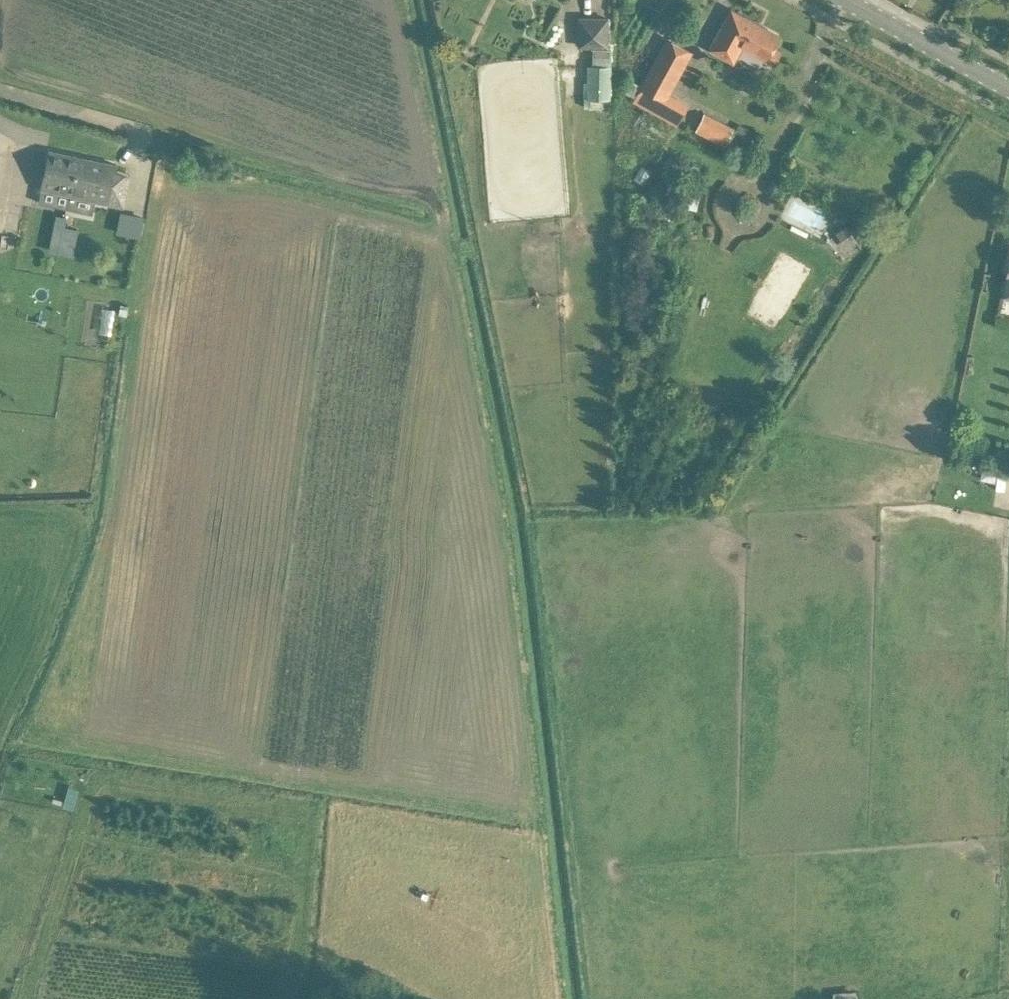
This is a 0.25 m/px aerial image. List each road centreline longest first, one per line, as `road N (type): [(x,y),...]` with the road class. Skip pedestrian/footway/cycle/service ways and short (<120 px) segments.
road 1 (tertiary): [(1008,92),(841,0)]

